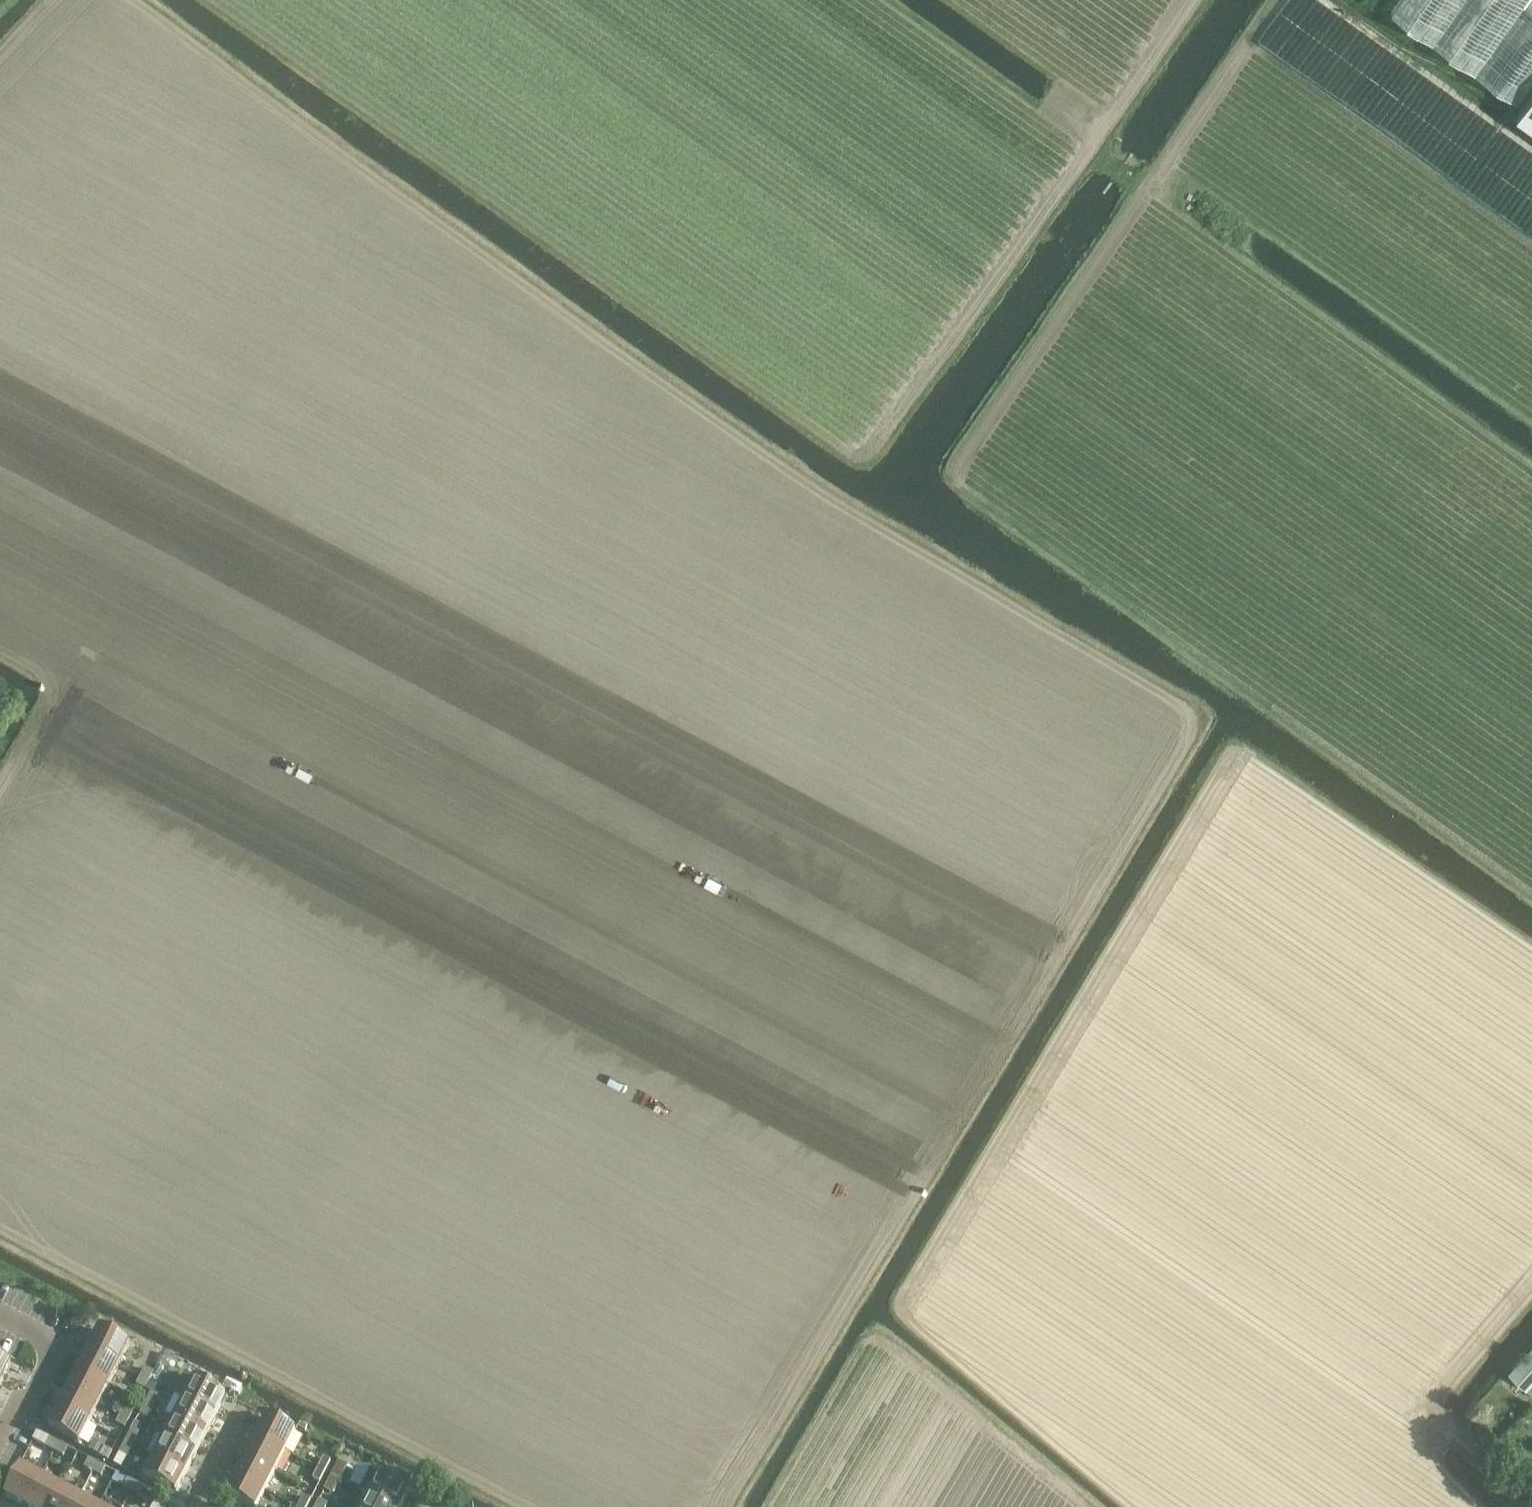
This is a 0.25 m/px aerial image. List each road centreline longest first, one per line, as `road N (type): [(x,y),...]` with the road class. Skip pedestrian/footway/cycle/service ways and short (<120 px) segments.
road 1 (track): [(124,0),(847,512),(1188,718)]
road 2 (track): [(0,792),(60,679),(0,645)]
road 3 (track): [(1531,1506),(1445,1422)]

